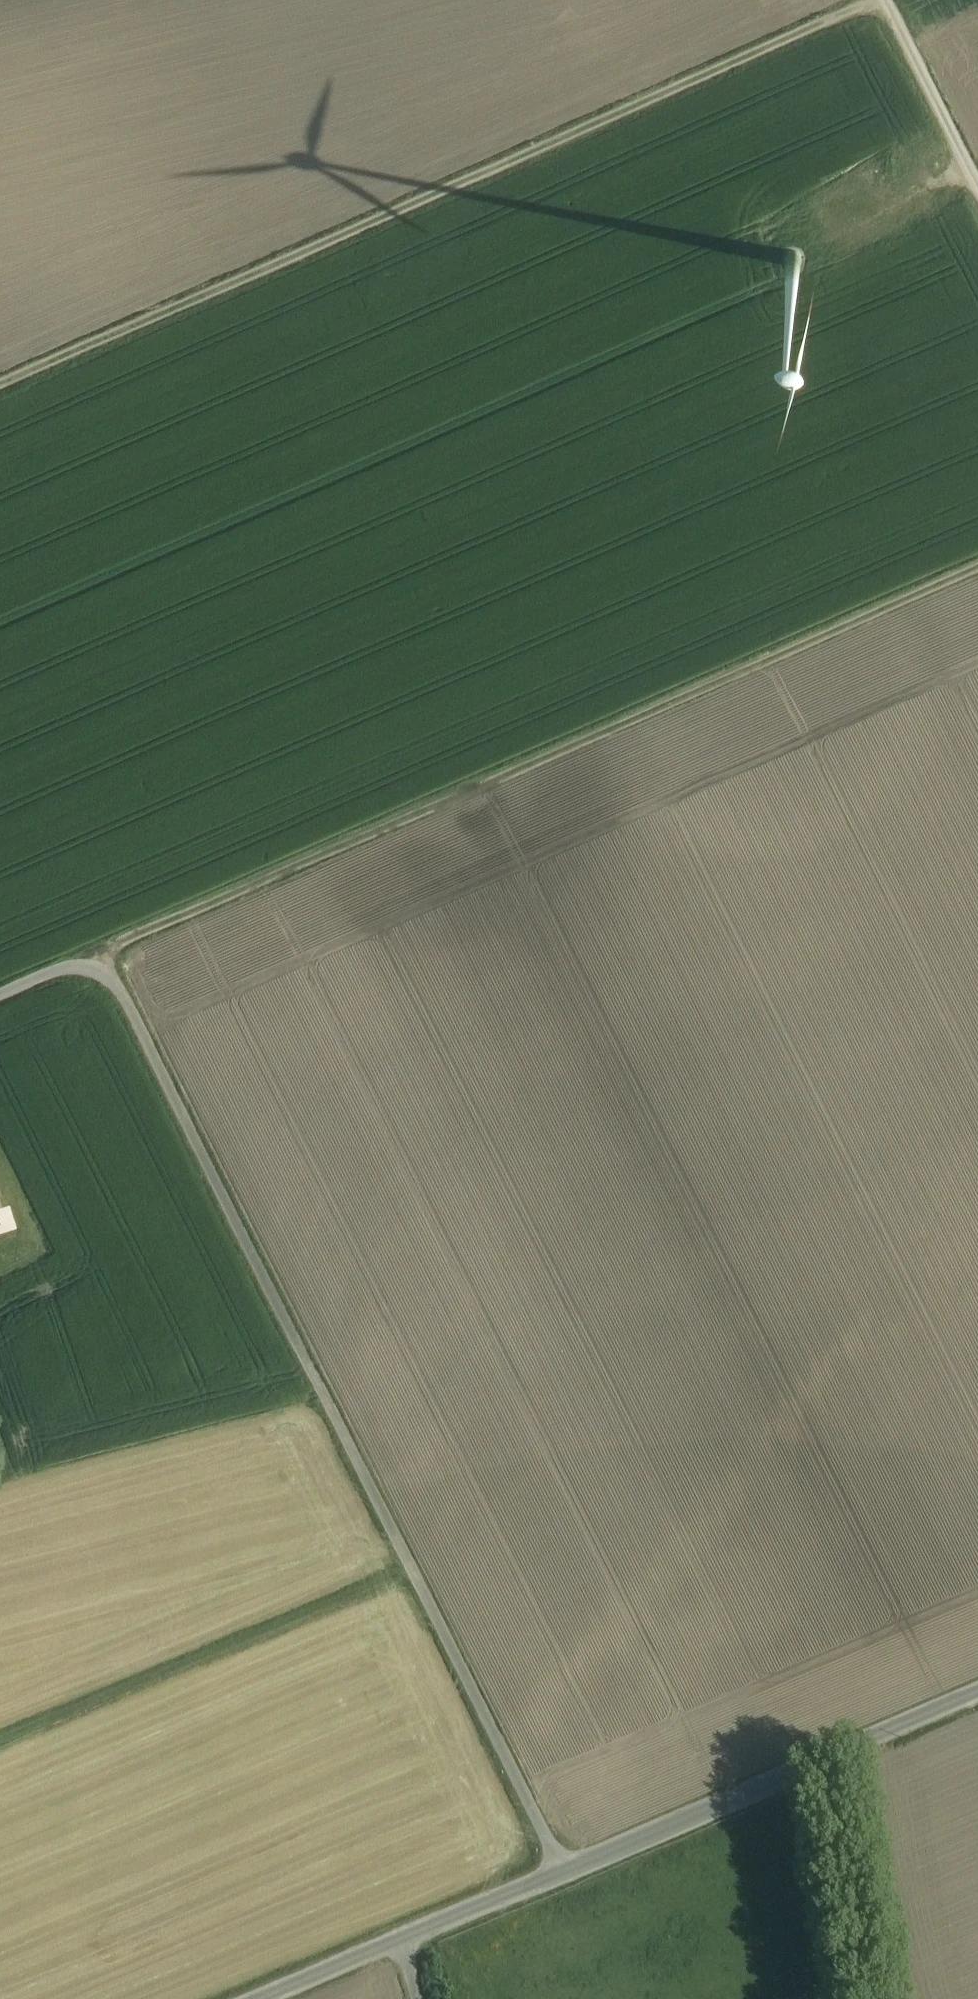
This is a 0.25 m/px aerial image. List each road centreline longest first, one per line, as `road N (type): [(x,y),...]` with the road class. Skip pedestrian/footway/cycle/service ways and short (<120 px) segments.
road 1 (track): [(977,567),(112,948),(86,968)]
road 2 (track): [(0,385),(880,0)]
road 3 (unclassified): [(262,1998),(977,1690)]
road 4 (track): [(414,1564),(0,1741)]
road 5 (track): [(887,0),(977,179)]

